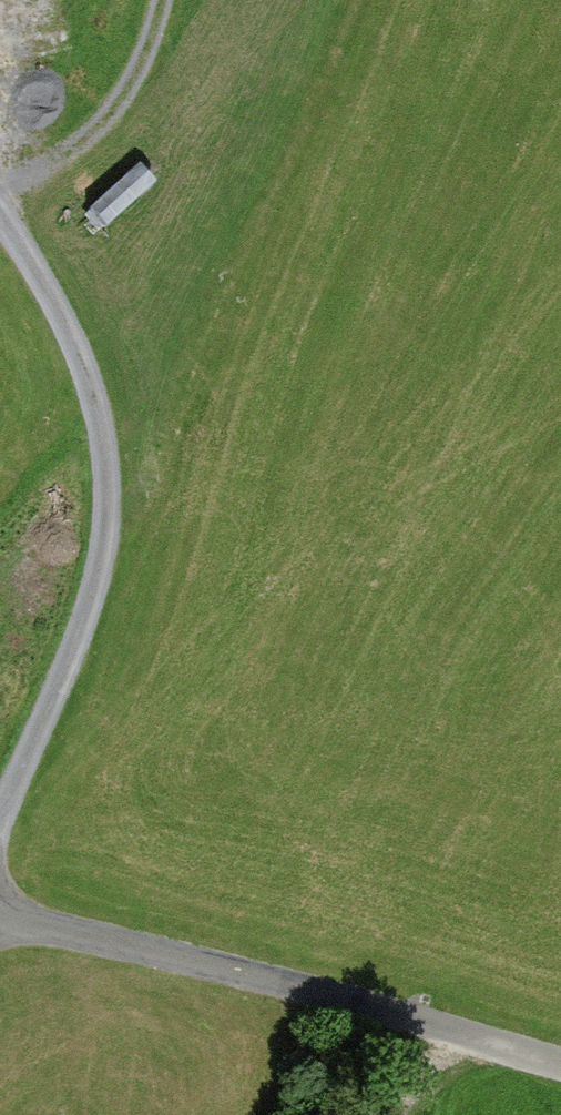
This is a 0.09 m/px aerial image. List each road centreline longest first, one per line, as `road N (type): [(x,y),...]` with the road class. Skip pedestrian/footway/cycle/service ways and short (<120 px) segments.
road 1 (residential): [(0,214),(61,297),(105,408),(121,511),(90,634),(0,826)]
road 2 (unclassified): [(560,1067),(287,980),(0,921)]
road 3 (track): [(177,0),(155,69),(126,119),(84,161),(0,200)]

